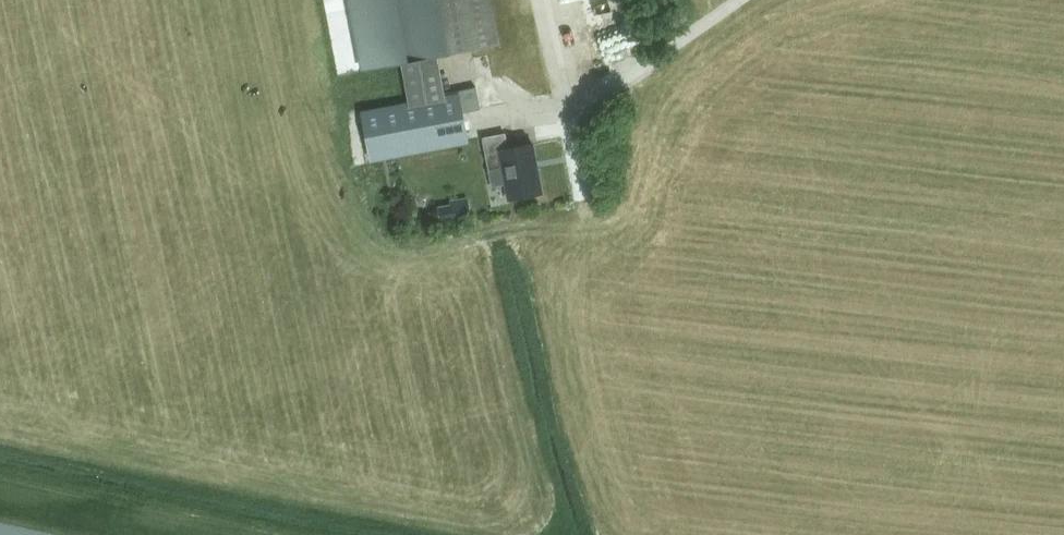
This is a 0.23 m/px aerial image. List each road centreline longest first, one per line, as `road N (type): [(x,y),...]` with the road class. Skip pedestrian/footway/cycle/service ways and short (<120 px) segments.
road 1 (residential): [(740,0),(568,114)]

